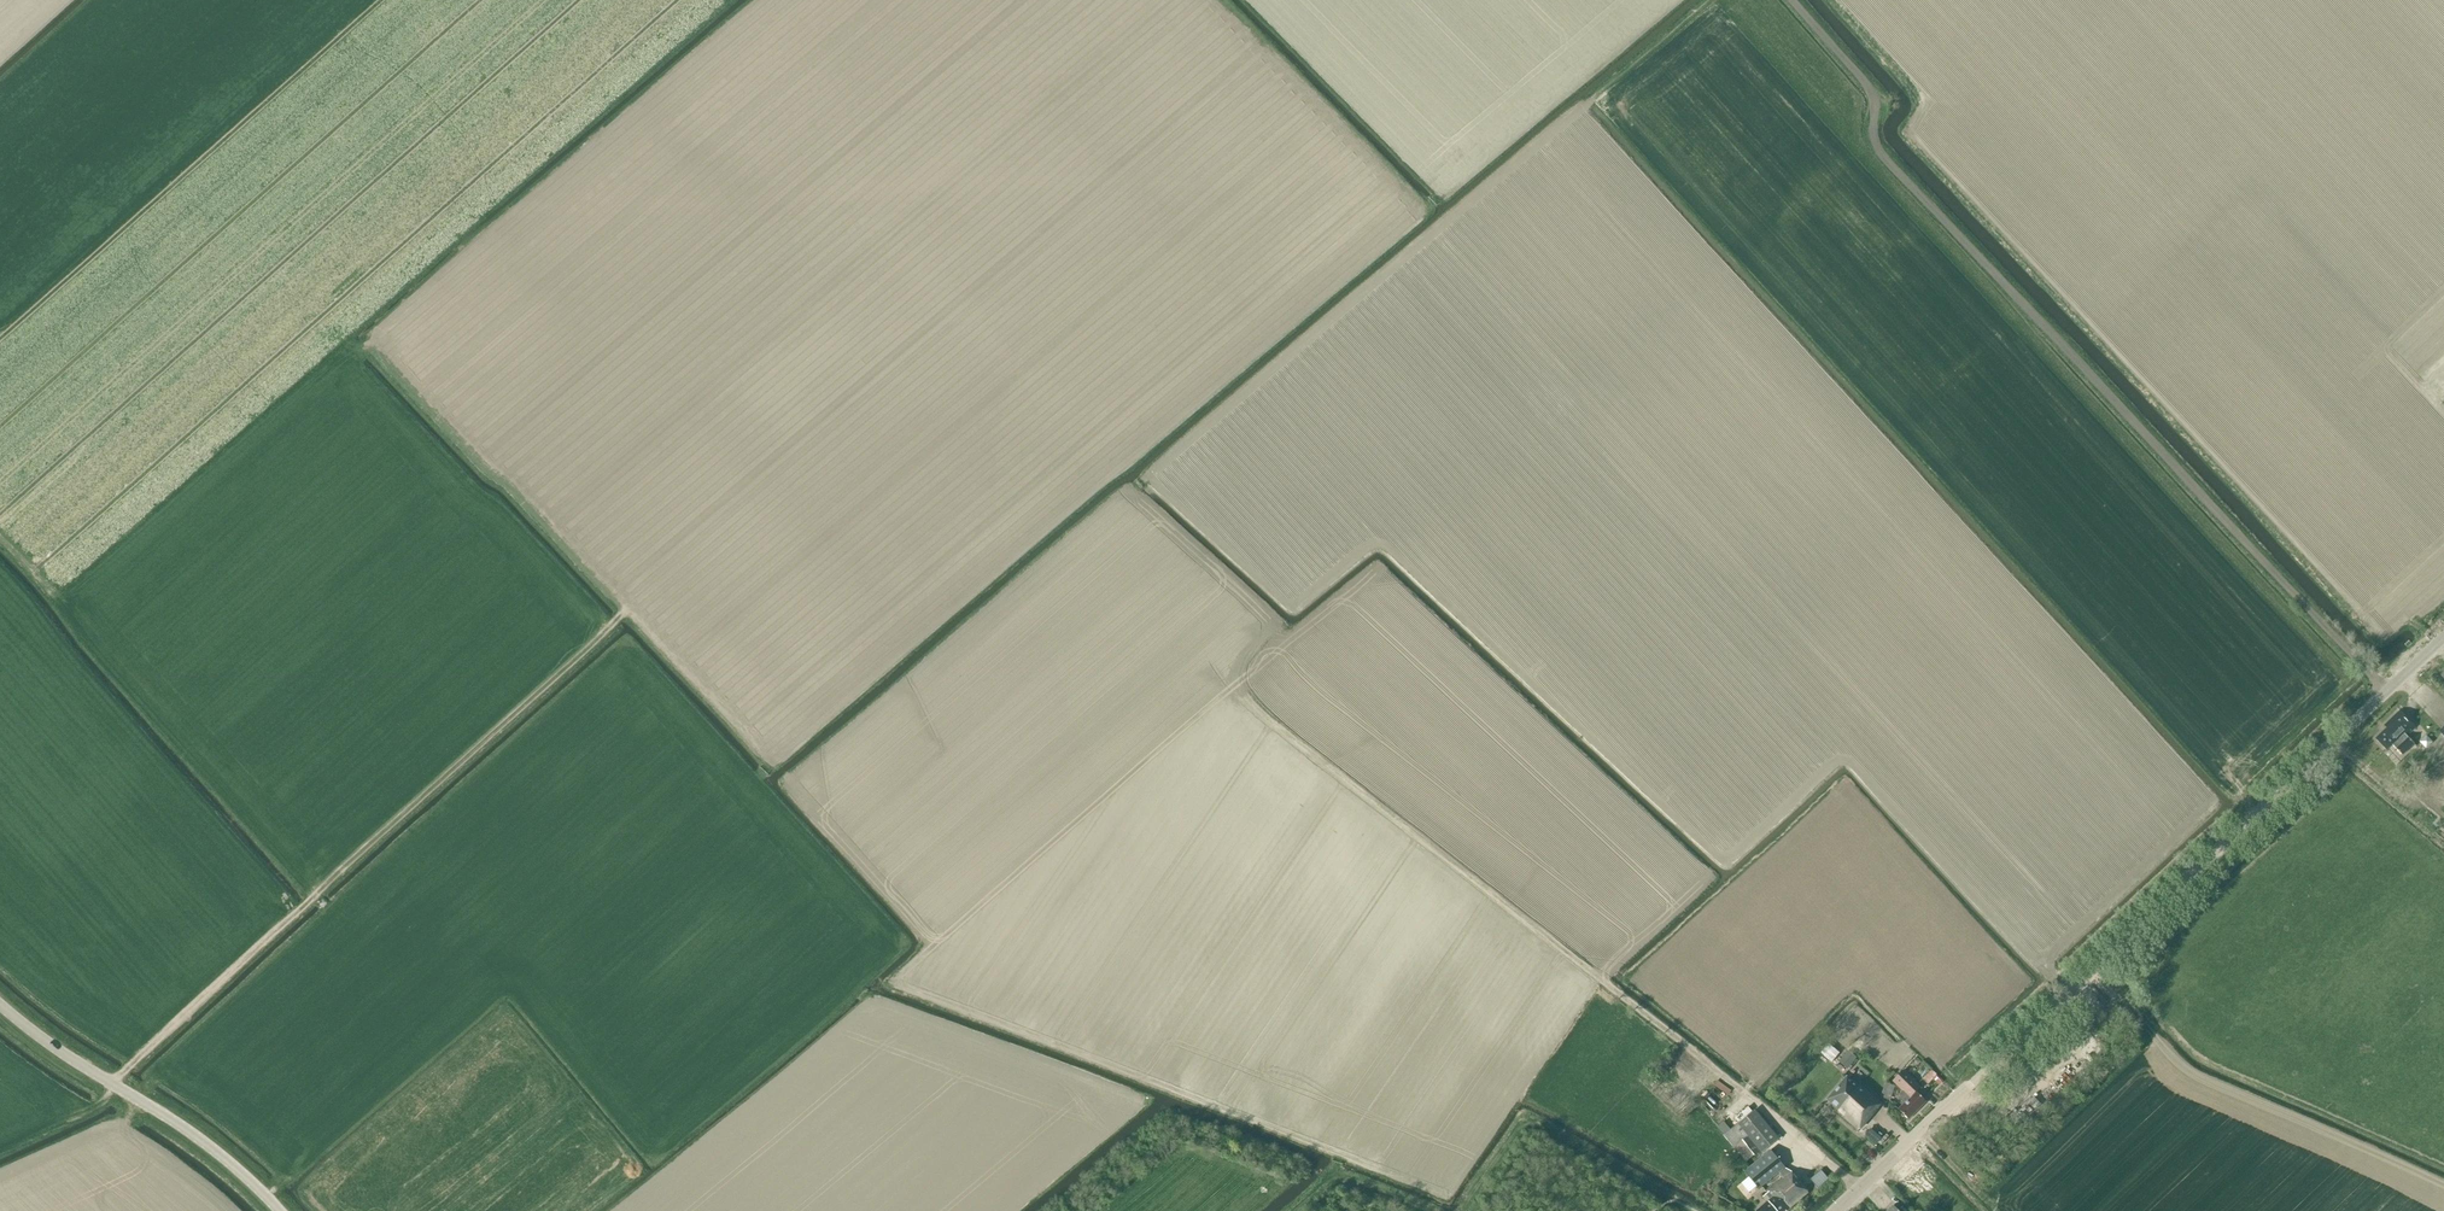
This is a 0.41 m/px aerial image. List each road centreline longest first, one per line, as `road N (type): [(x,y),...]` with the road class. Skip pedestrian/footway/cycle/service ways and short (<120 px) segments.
road 1 (track): [(2388,691),(1883,156),(1877,106),(1794,0)]
road 2 (unclassified): [(1839,1210),(2443,638)]
road 3 (track): [(1862,1189),(1795,1146),(1604,982),(1272,731),(1239,695)]
road 4 (track): [(114,1086),(623,614)]
road 5 (tertiary): [(279,1210),(209,1146),(0,1005)]

